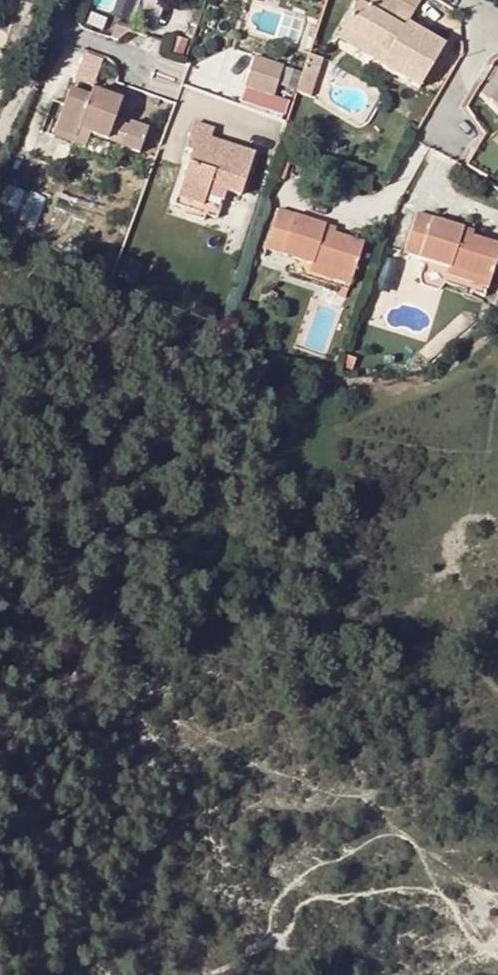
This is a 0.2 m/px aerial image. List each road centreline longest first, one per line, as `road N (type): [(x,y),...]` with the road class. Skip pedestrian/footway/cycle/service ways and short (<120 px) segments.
road 1 (residential): [(497,17),(426,143)]
road 2 (residential): [(187,69),(51,24)]

